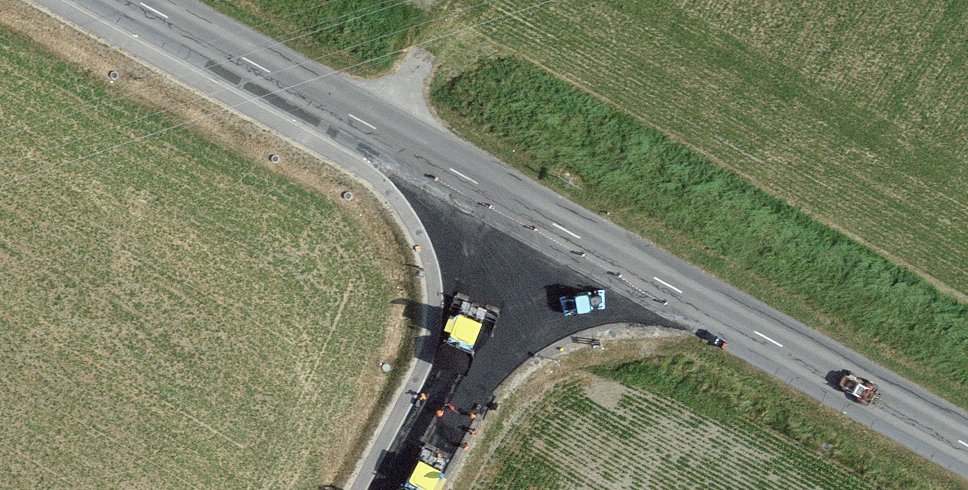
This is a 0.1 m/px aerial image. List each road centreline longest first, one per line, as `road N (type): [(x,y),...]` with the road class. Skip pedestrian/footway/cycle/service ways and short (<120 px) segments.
road 1 (secondary): [(541,220),(967,448)]
road 2 (secondary): [(128,0),(541,220)]
road 3 (tertiary): [(404,489),(541,220)]

